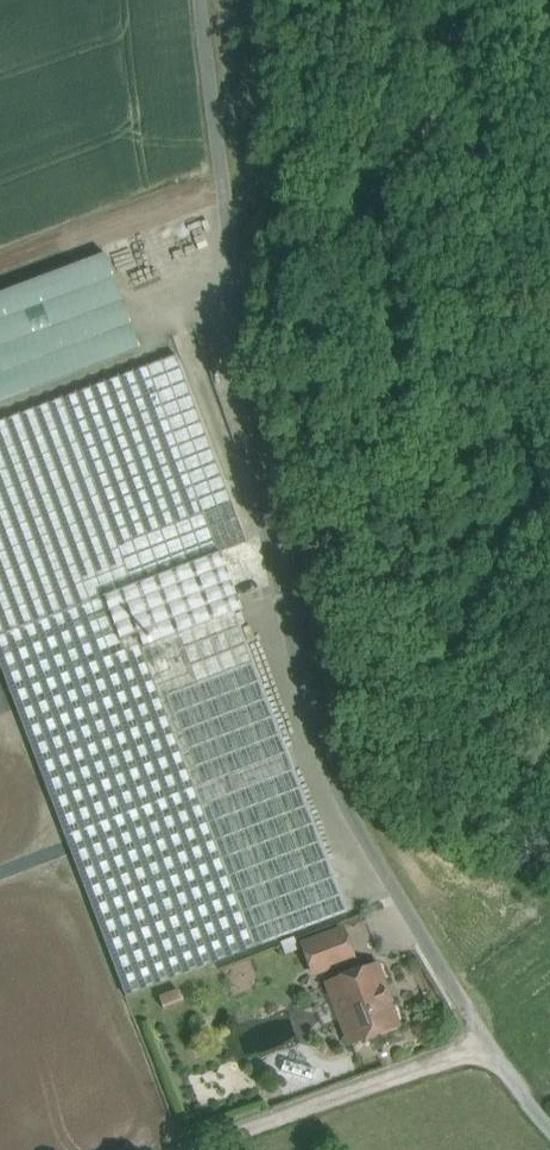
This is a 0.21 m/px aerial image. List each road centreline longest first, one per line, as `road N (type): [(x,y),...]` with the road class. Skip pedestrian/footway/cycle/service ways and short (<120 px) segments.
road 1 (unclassified): [(549,1121),(473,1029),(345,812),(294,680),(235,332),(198,0)]

